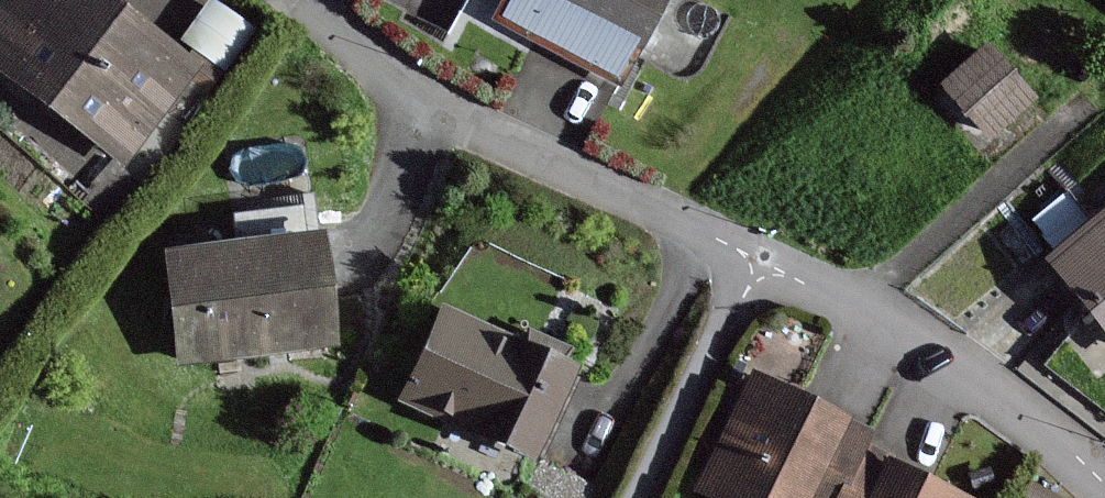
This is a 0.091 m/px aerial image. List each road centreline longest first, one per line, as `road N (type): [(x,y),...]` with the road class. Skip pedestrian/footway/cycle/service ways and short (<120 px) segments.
road 1 (residential): [(295,0),(410,96),(765,255)]
road 2 (residential): [(765,255),(884,319),(1104,486)]
road 3 (residential): [(765,255),(727,313),(638,497)]

